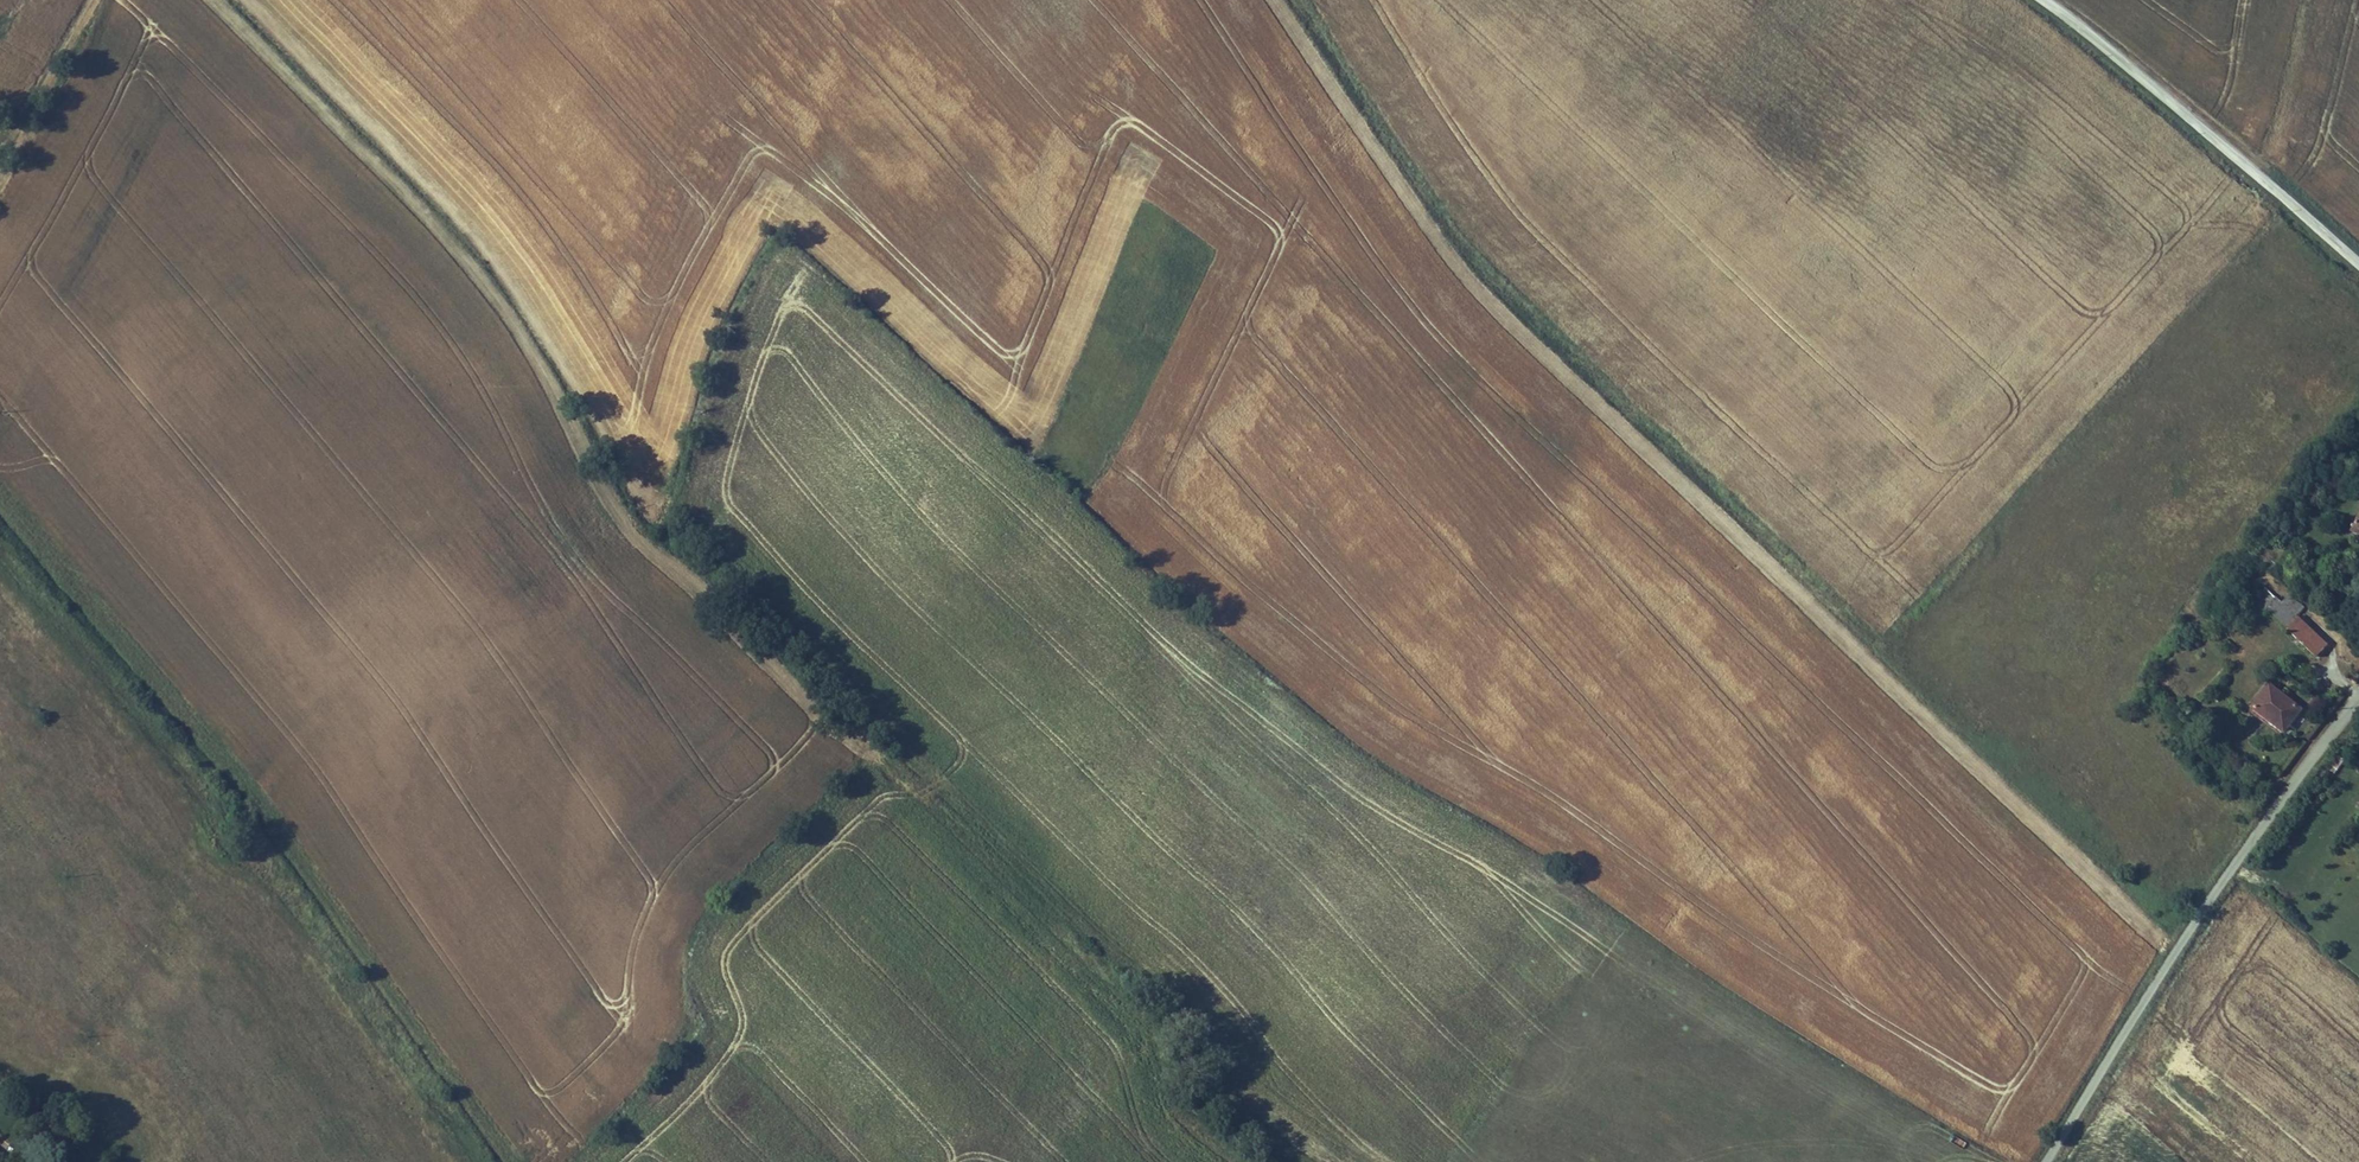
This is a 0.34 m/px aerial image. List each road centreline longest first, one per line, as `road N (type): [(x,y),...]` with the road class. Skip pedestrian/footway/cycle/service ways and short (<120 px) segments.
road 1 (tertiary): [(2047,1161),(2182,942),(2358,698)]
road 2 (unclassified): [(2358,270),(2042,0)]
road 3 (track): [(89,0),(0,158)]

